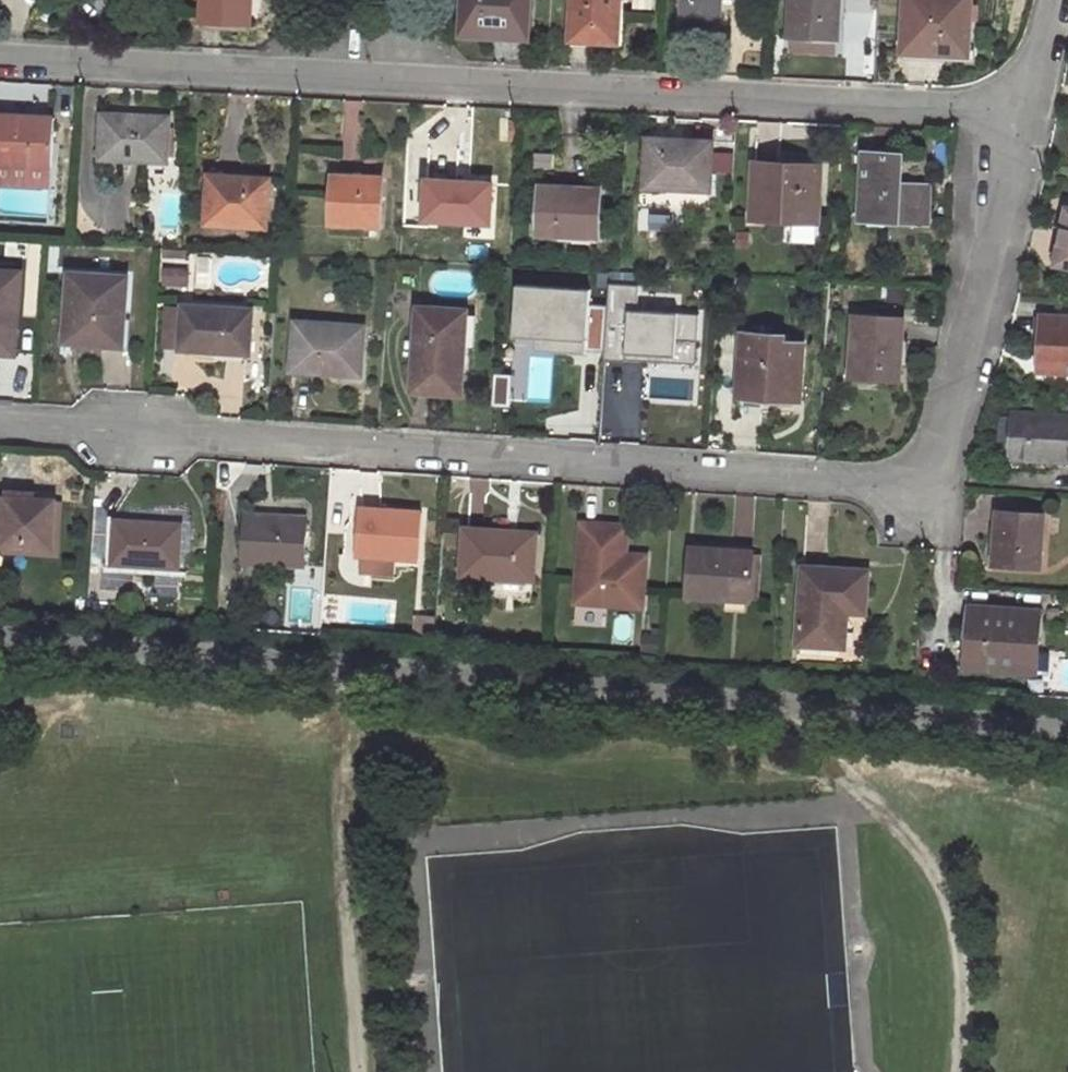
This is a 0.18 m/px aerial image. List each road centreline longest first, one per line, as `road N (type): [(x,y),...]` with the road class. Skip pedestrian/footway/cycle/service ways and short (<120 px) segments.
road 1 (residential): [(0,422),(888,487),(938,470),(1027,114)]
road 2 (residential): [(0,59),(1027,114)]

